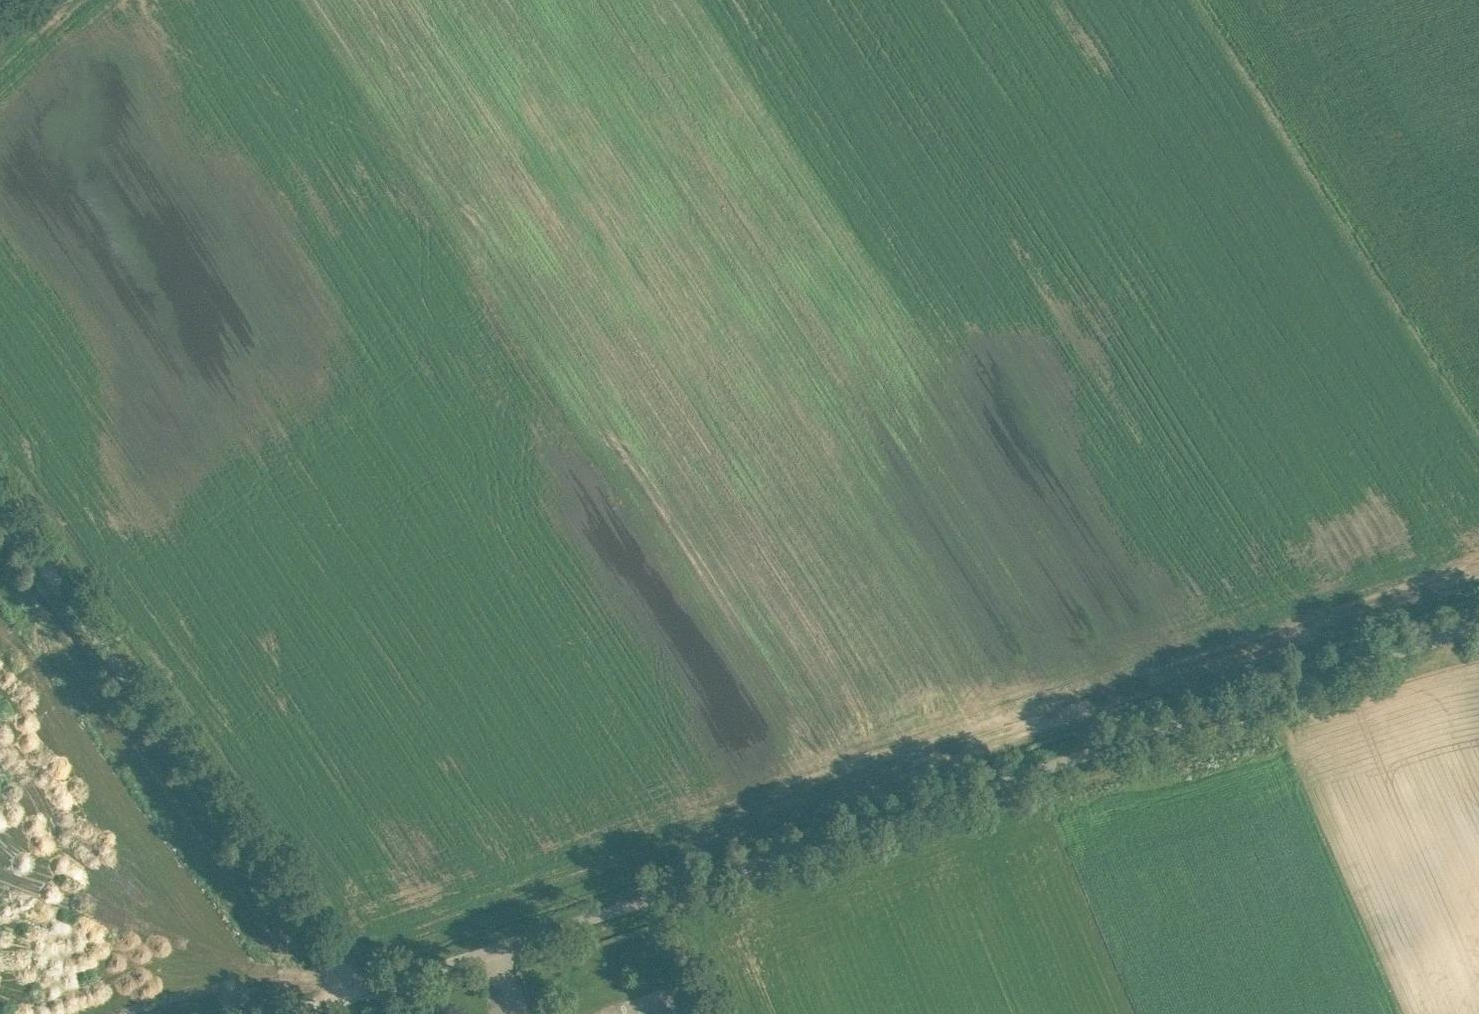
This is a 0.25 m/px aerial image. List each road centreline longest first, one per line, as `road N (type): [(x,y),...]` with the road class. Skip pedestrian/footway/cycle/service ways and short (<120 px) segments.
road 1 (unclassified): [(347,995),(1478,626)]
road 2 (unclassified): [(347,995),(0,517)]

